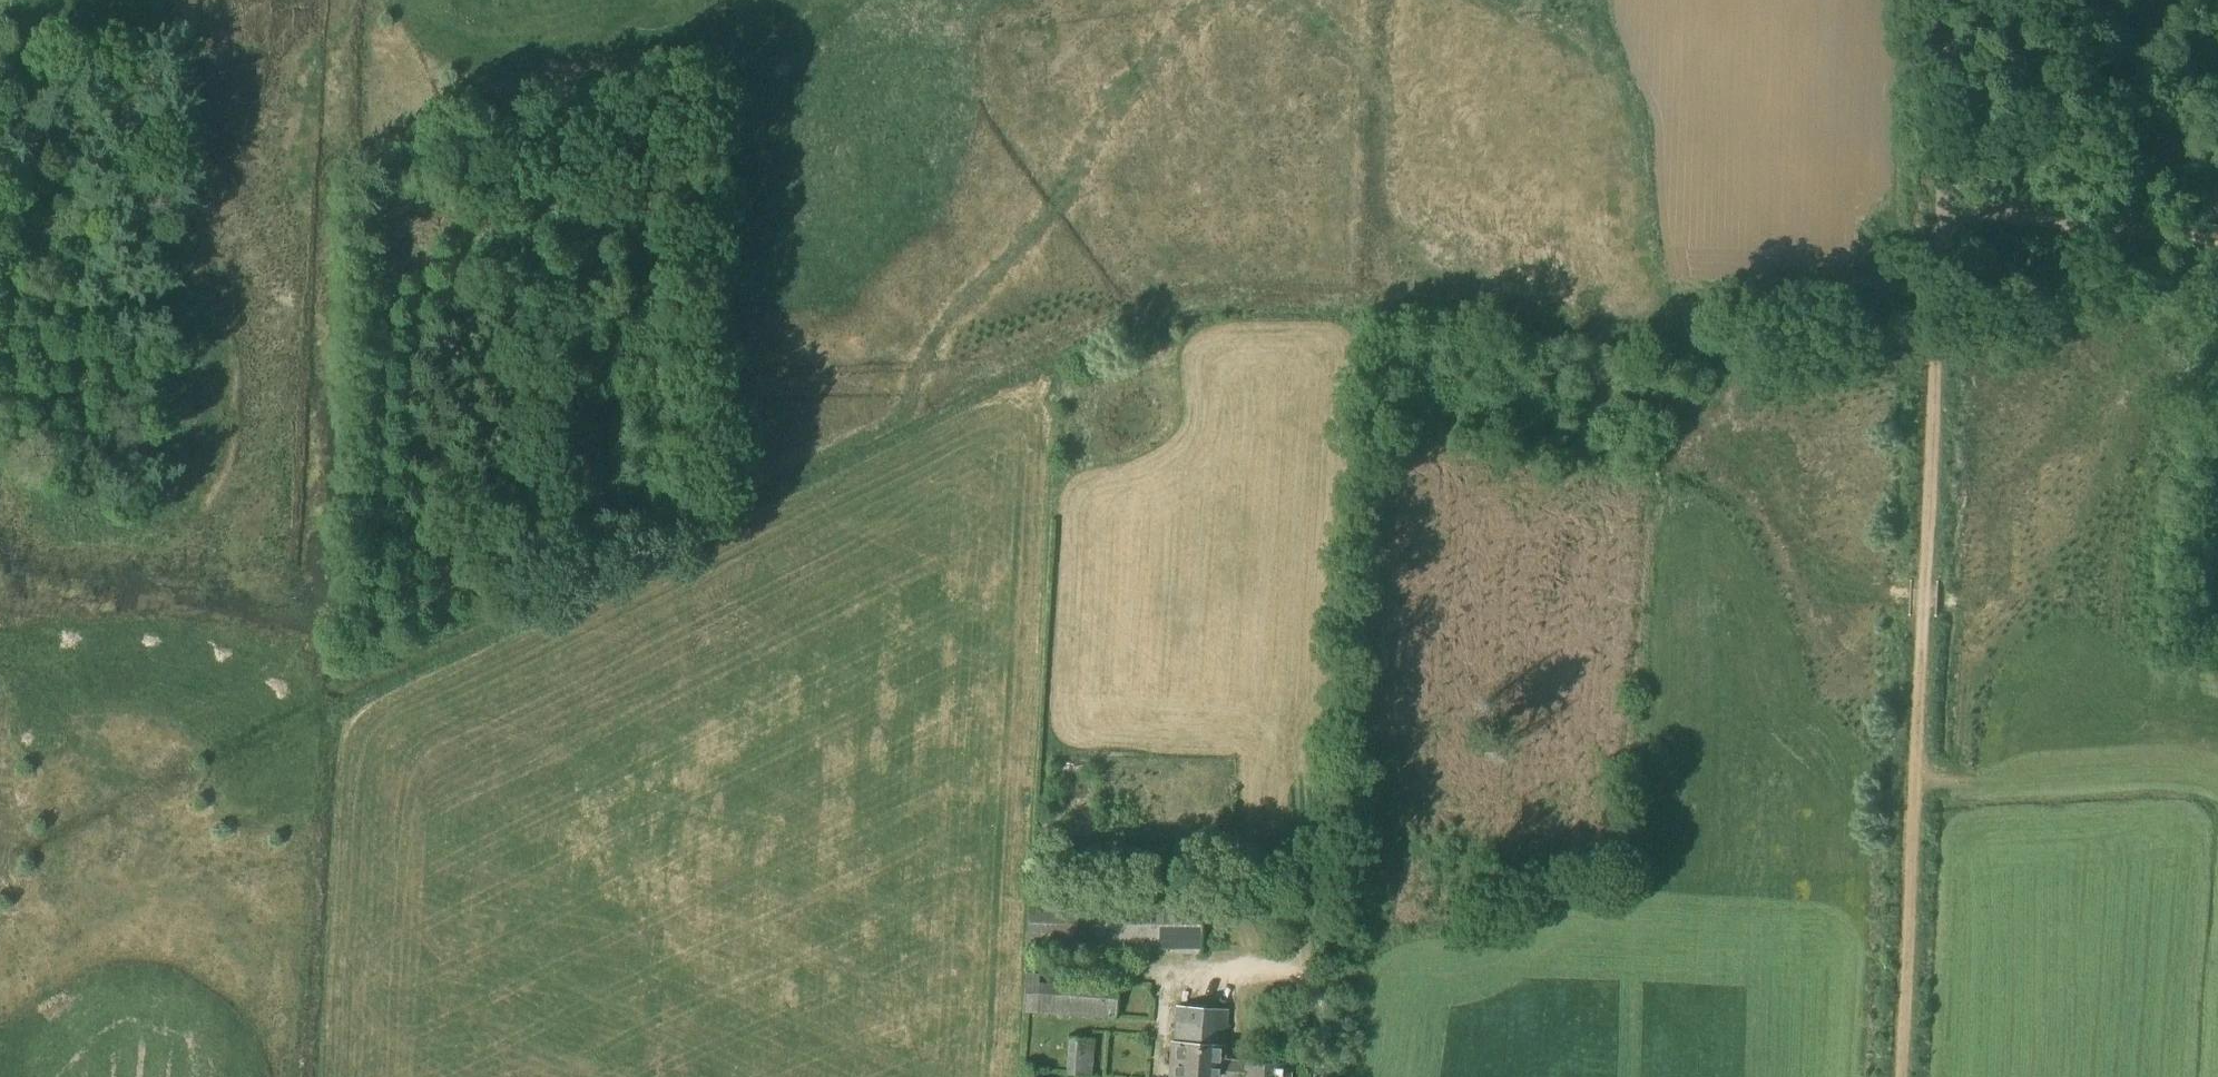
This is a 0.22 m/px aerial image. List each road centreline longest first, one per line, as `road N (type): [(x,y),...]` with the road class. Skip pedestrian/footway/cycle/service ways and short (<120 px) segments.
road 1 (track): [(1941,209),(1901,1076)]
road 2 (track): [(1941,209),(2217,242)]
road 3 (track): [(1951,0),(1941,209)]

